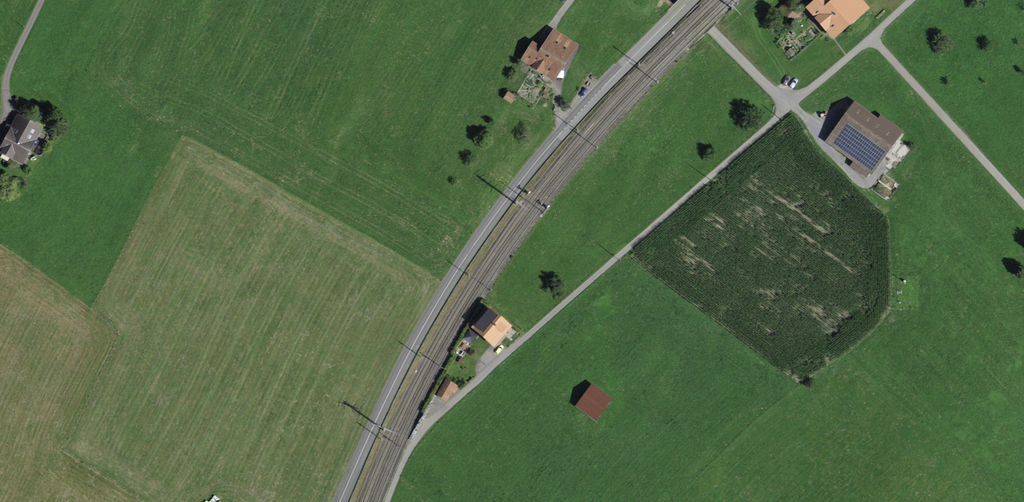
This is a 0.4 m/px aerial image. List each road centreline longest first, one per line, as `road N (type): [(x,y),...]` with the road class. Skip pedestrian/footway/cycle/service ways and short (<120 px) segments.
road 1 (tertiary): [(675,12),(588,100),(482,230),(412,343),(338,501)]
road 2 (residential): [(789,105),(458,395),(409,449),(385,501)]
road 3 (residential): [(910,0),(789,105)]
road 4 (unclassified): [(789,105),(684,0)]

